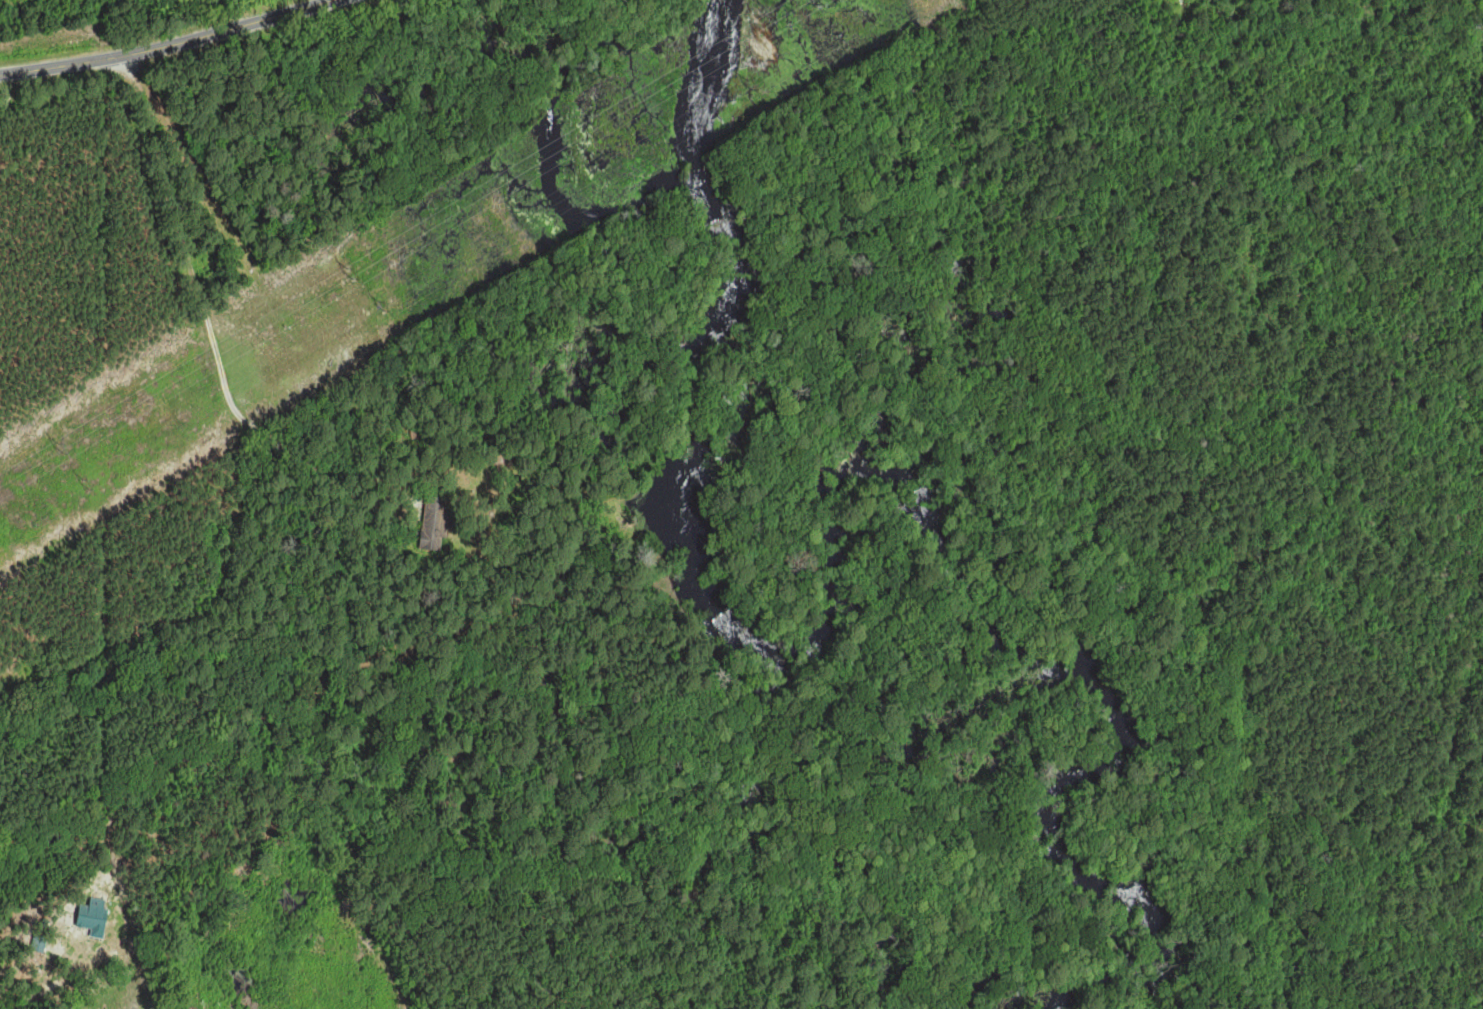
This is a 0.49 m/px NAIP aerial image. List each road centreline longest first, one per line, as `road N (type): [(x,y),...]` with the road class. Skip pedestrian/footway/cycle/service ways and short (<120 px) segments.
road 1 (residential): [(331,0),(159,49),(0,77)]

